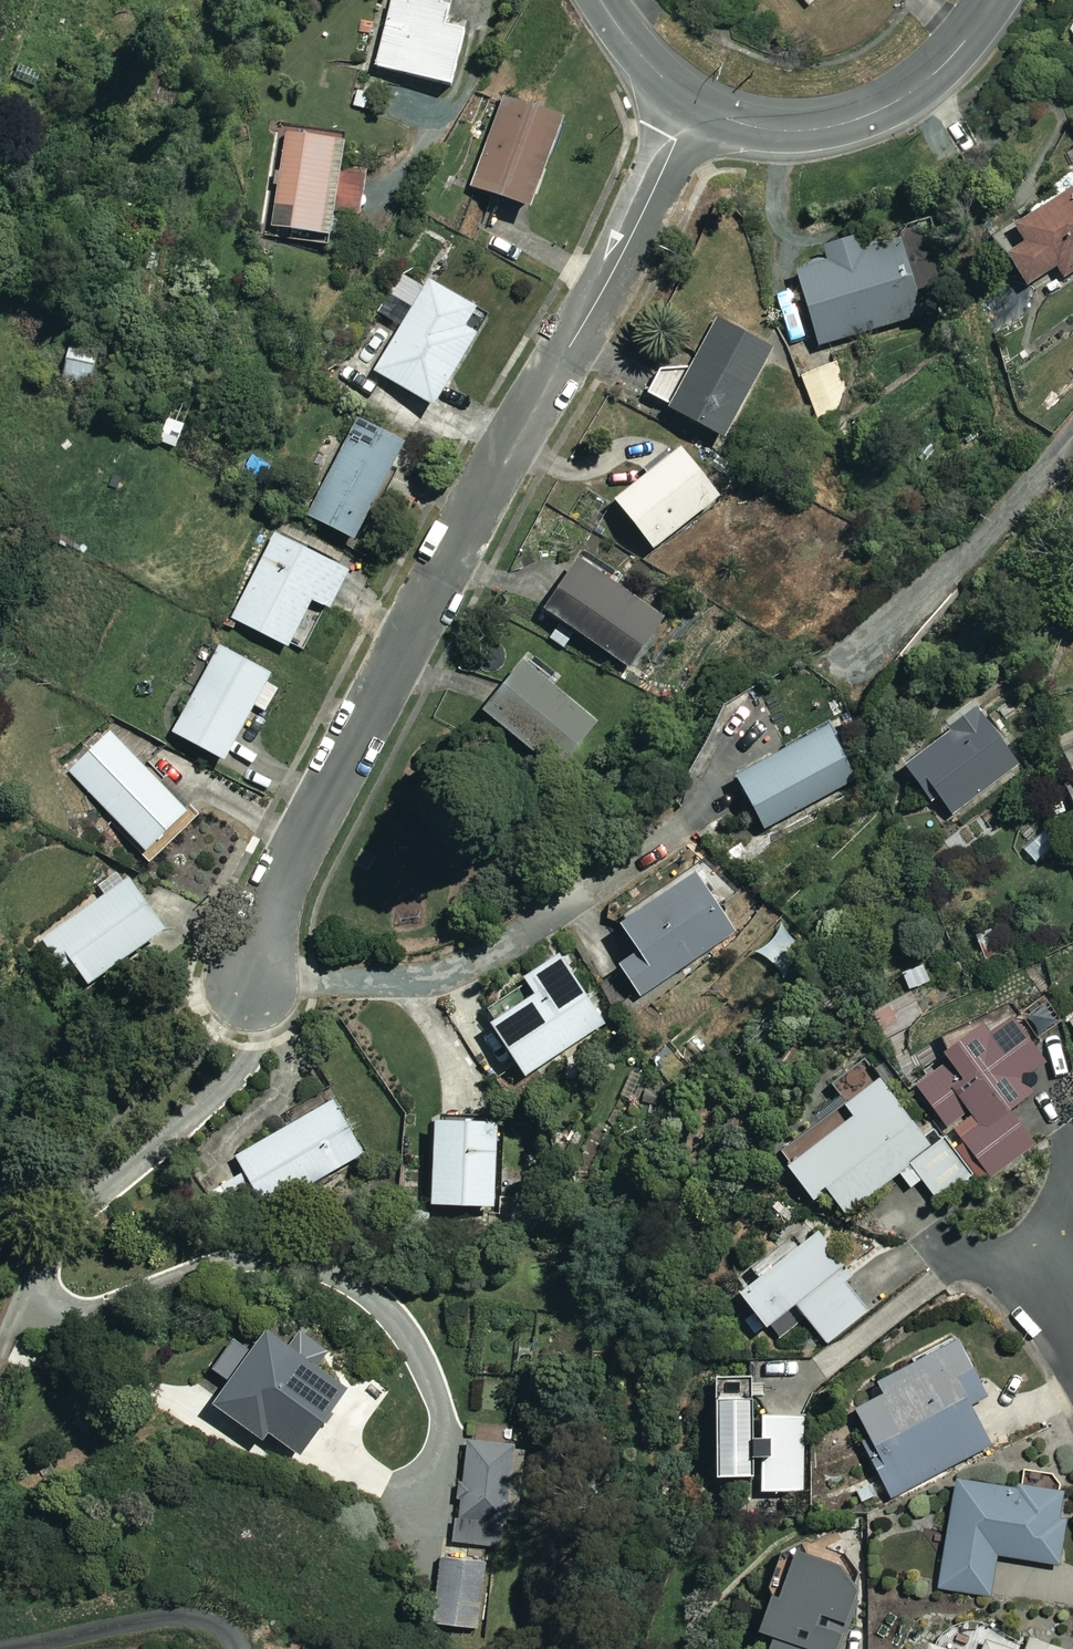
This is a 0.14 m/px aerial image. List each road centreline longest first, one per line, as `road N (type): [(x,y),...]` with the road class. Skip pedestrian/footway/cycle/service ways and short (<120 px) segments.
road 1 (residential): [(254,977),(278,889),(434,585),(606,283),(694,103)]
road 2 (tertiary): [(994,0),(929,78),(843,123),(764,129),(694,103)]
road 3 (residential): [(1072,435),(848,672)]
road 4 (tertiary): [(694,103),(635,49),(600,0)]

